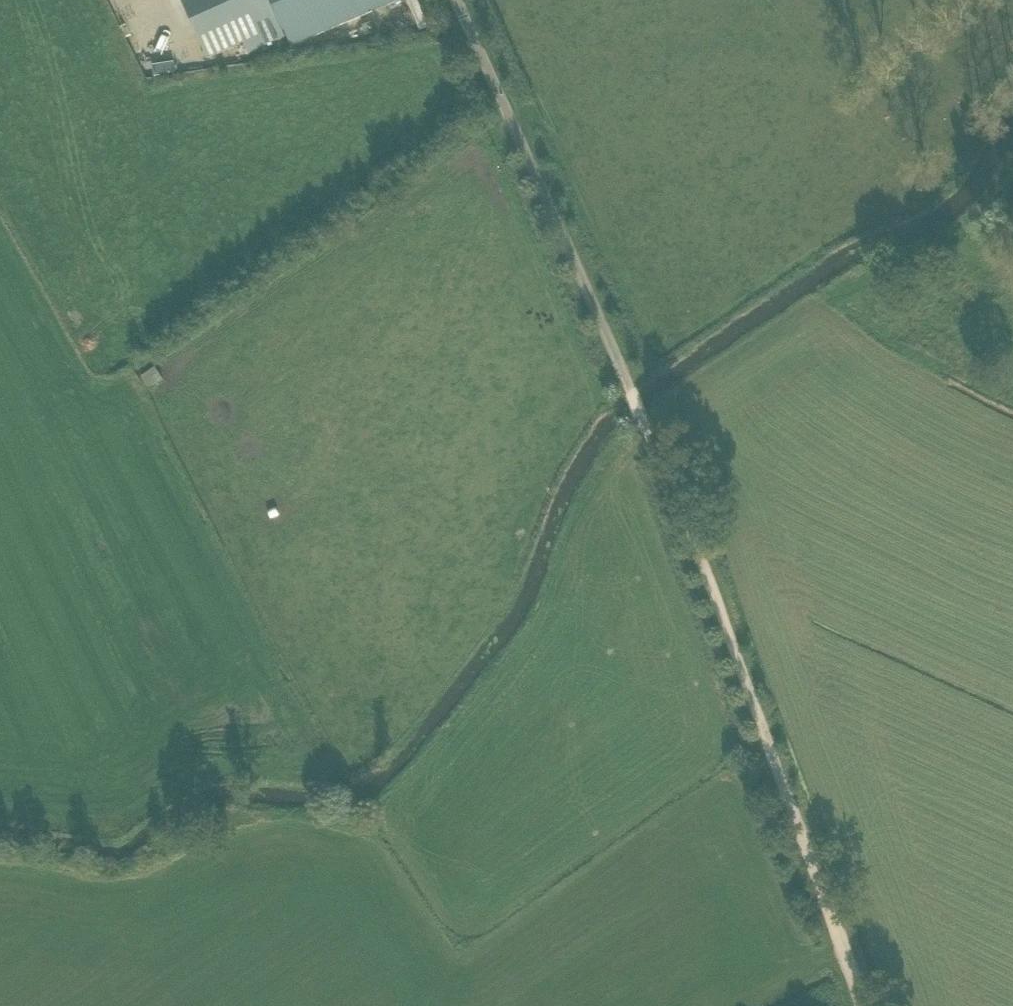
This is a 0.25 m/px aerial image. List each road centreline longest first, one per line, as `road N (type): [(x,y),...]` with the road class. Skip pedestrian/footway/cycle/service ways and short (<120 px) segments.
road 1 (track): [(857,1005),(640,413)]
road 2 (unclassified): [(640,413),(457,0)]

